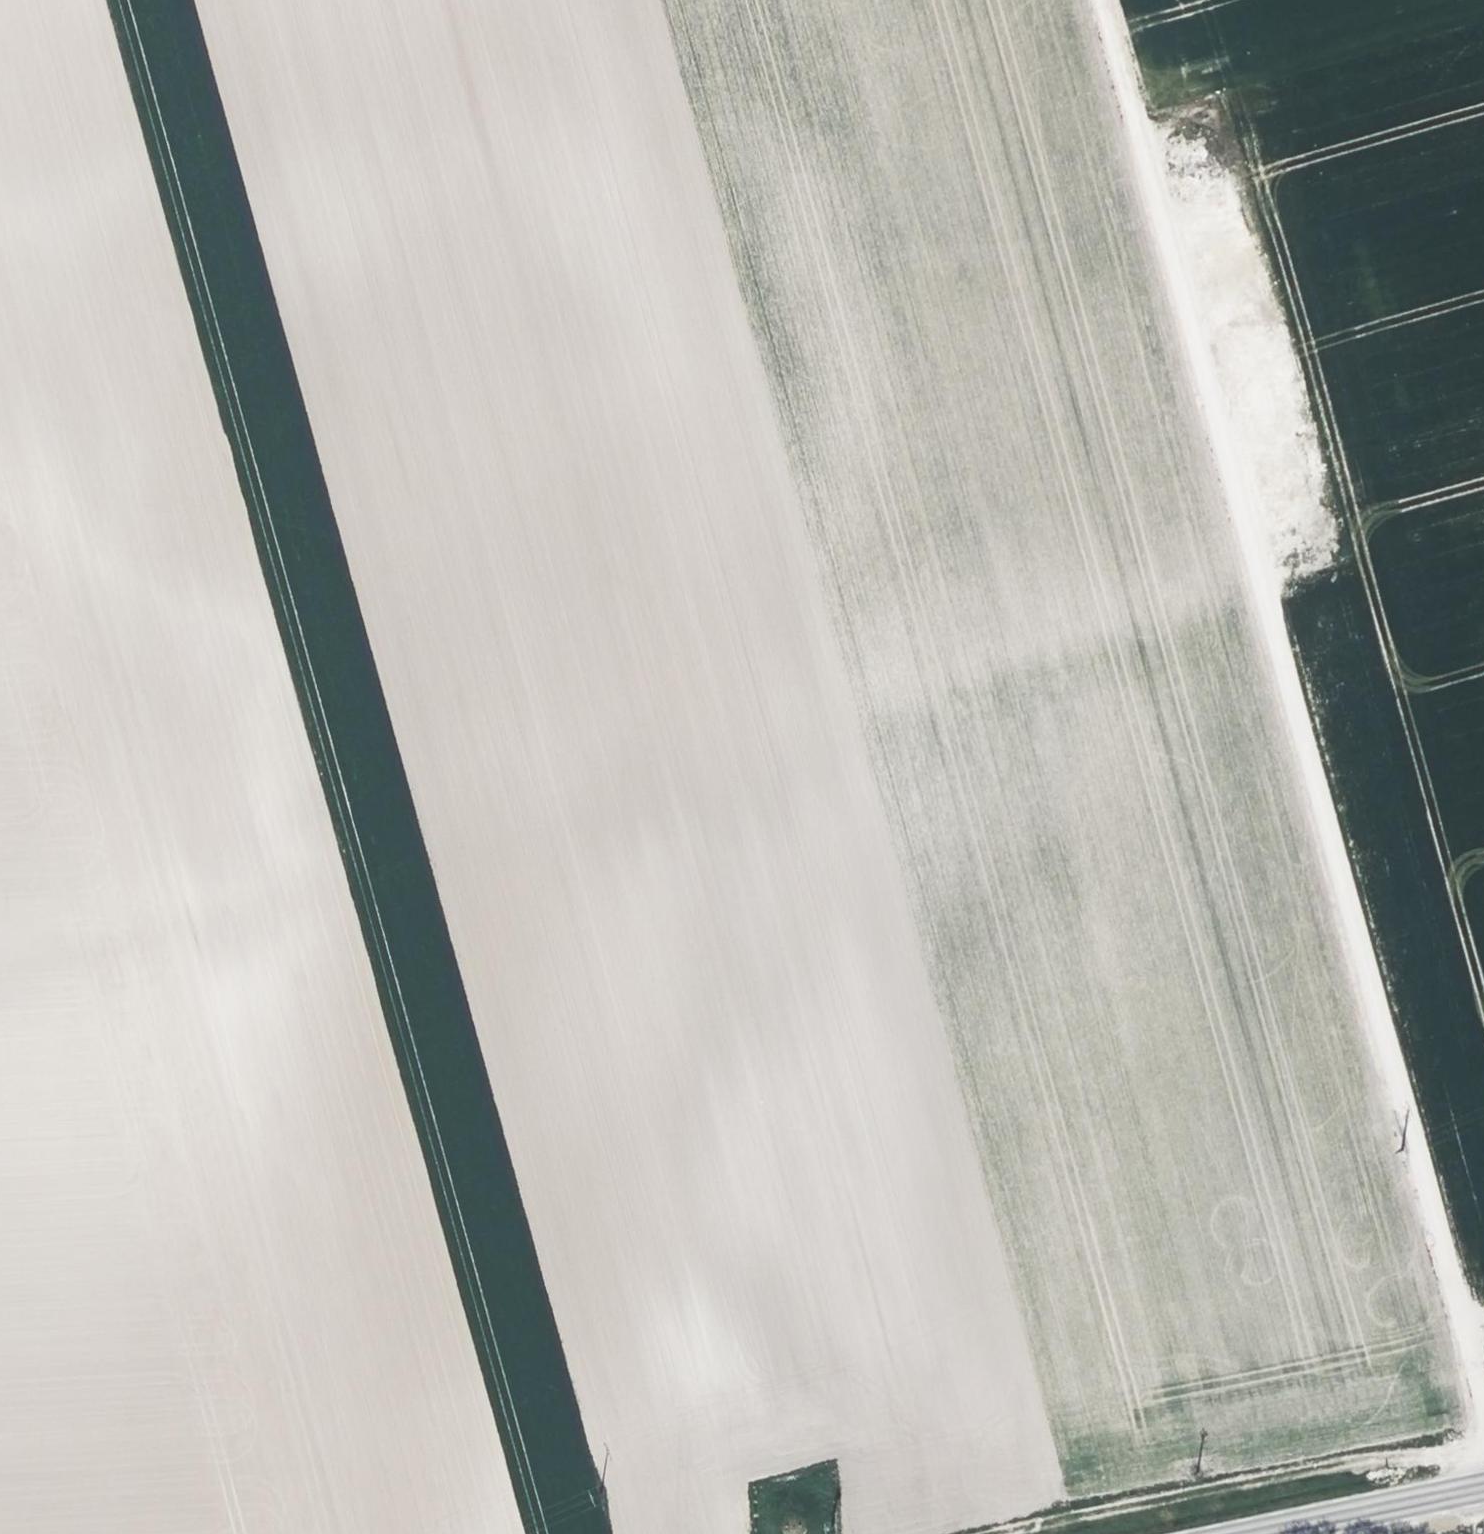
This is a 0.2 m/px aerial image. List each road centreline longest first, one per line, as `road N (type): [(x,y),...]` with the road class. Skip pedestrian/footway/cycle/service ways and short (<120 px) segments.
road 1 (primary): [(1250,1533),(1483,1485)]
road 2 (track): [(1105,0),(1139,124)]

